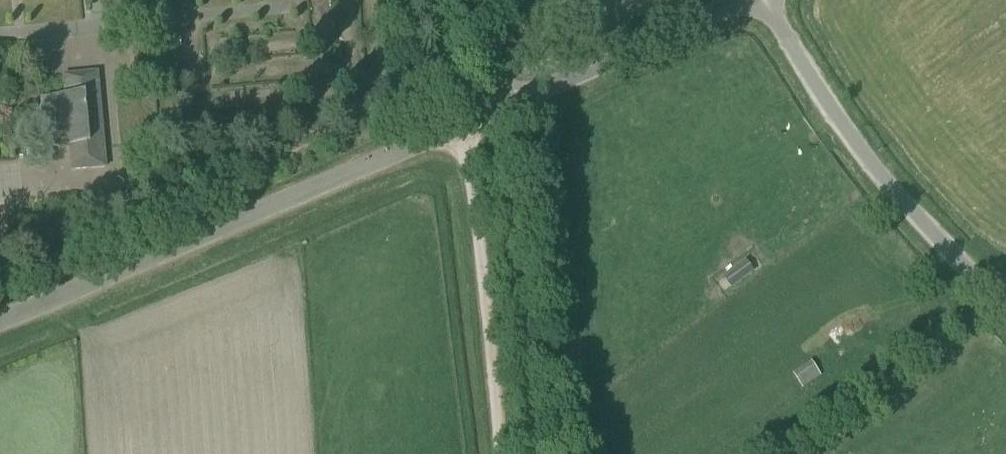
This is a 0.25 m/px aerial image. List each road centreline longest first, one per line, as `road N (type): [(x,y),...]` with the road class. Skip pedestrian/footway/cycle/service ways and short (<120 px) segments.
road 1 (residential): [(0,322),(502,111)]
road 2 (residential): [(1005,312),(866,159),(761,0)]
road 3 (track): [(530,98),(588,453)]
road 4 (track): [(498,453),(457,130)]
road 5 (residential): [(502,111),(741,0)]

